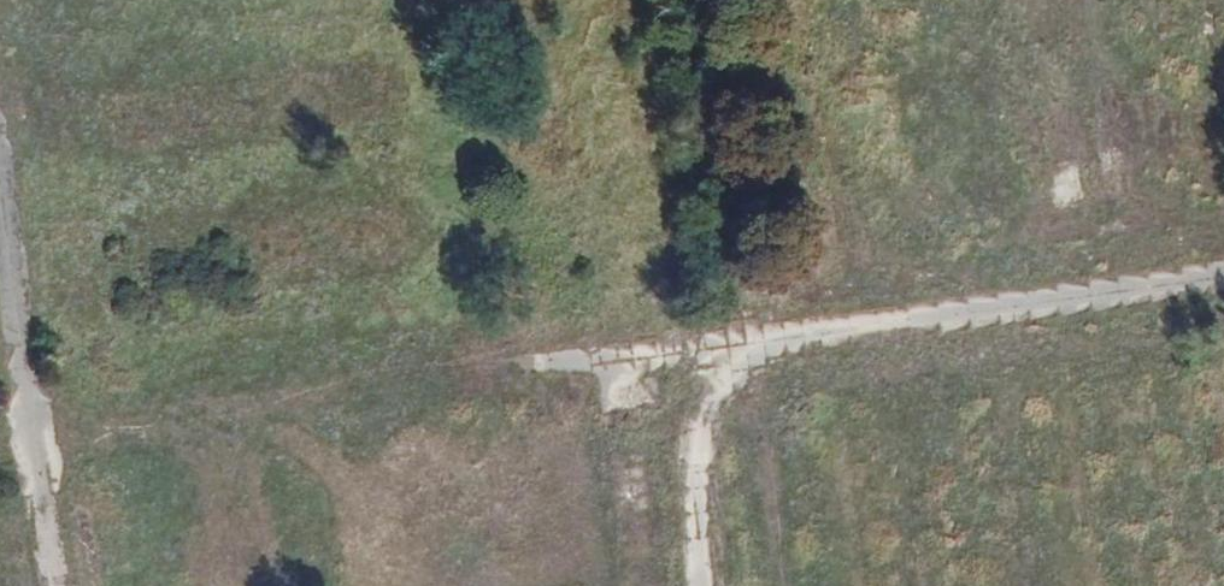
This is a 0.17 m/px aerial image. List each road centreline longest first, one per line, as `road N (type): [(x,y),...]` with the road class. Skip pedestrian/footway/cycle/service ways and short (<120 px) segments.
road 1 (track): [(43,444),(1223,283)]
road 2 (track): [(0,147),(43,444)]
road 3 (track): [(743,349),(716,391),(703,451),(721,585)]
road 4 (track): [(43,444),(64,585)]

